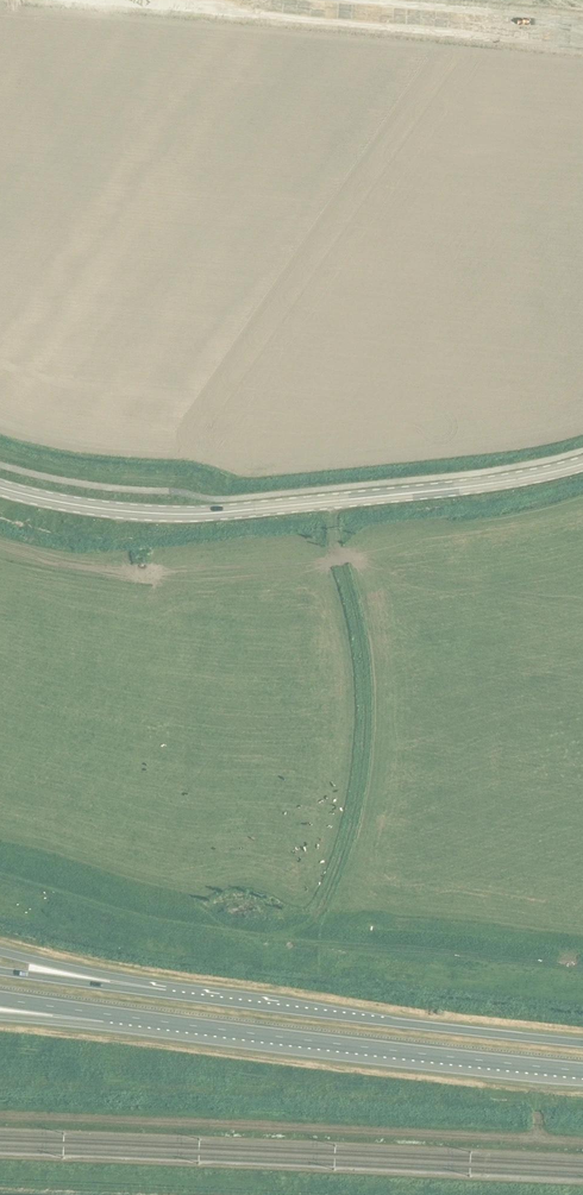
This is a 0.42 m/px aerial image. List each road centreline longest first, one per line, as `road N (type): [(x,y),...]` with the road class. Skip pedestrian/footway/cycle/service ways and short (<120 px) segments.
road 1 (secondary): [(0,488),(104,509),(207,514),(487,484),(582,463)]
road 2 (track): [(0,1116),(582,1143)]
road 3 (trunk): [(104,1018),(582,1075)]
road 4 (trunk): [(582,1043),(165,994)]
road 5 (trunk): [(165,994),(0,952)]
road 6 (trunk): [(165,994),(0,971)]

